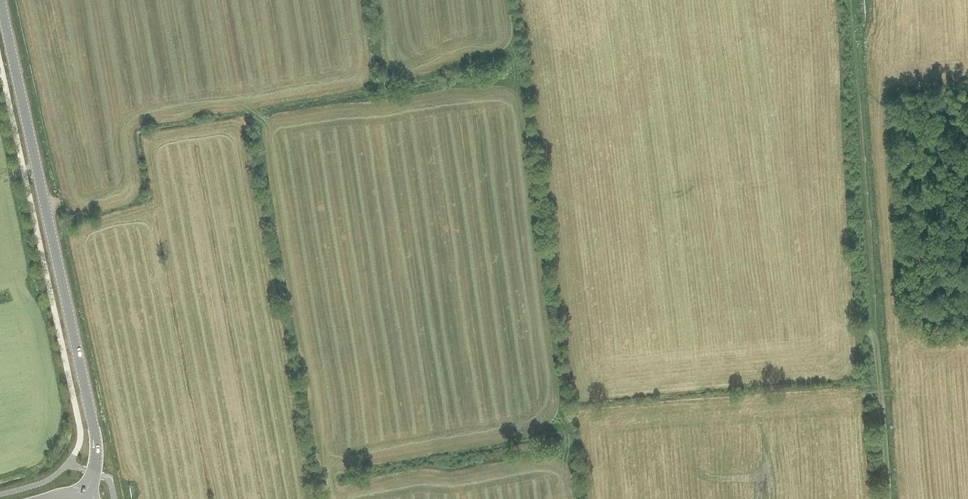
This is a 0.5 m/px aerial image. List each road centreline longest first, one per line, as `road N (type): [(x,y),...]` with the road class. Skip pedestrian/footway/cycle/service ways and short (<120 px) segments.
road 1 (track): [(851,0),(888,498)]
road 2 (tertiary): [(1,0),(96,439)]

